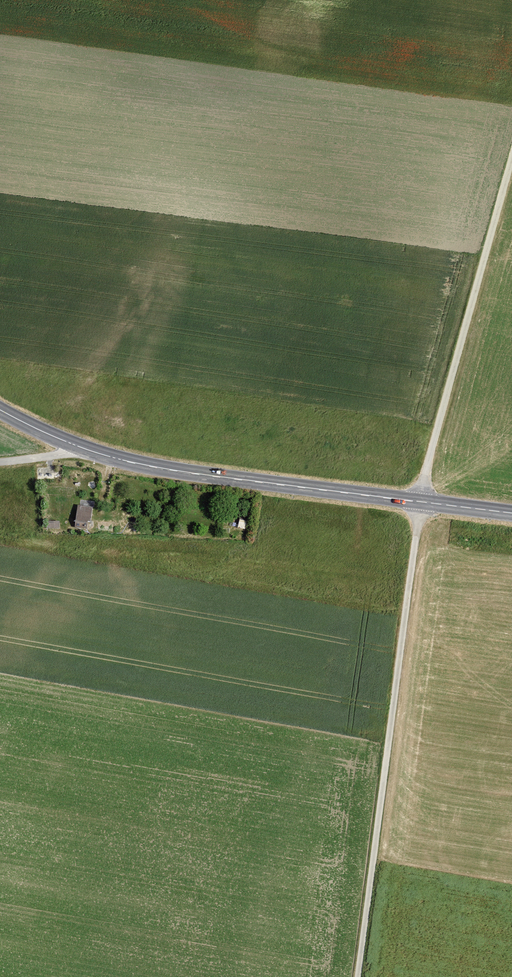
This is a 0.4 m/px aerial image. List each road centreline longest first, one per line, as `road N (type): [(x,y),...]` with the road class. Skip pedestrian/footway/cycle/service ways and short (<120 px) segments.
road 1 (track): [(420,501),(358,976)]
road 2 (secondary): [(420,501),(131,462),(0,410)]
road 3 (unclassified): [(420,501),(511,153)]

